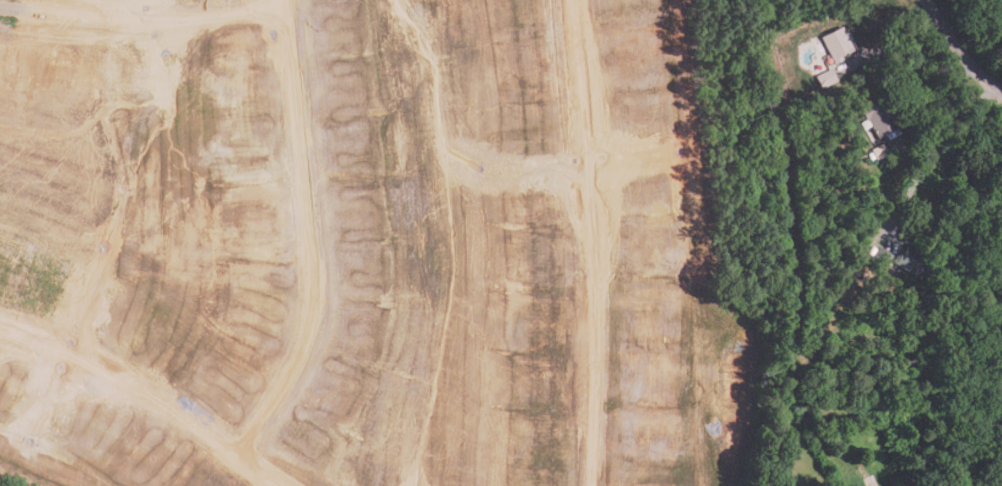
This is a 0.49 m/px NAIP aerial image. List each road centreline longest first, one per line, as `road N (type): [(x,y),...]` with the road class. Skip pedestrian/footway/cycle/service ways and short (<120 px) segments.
road 1 (residential): [(576,0),(598,240),(590,485)]
road 2 (residential): [(239,456),(308,352),(318,318),(297,0)]
road 3 (residential): [(281,485),(132,380),(0,320)]
road 4 (residential): [(298,5),(166,27),(0,9)]

